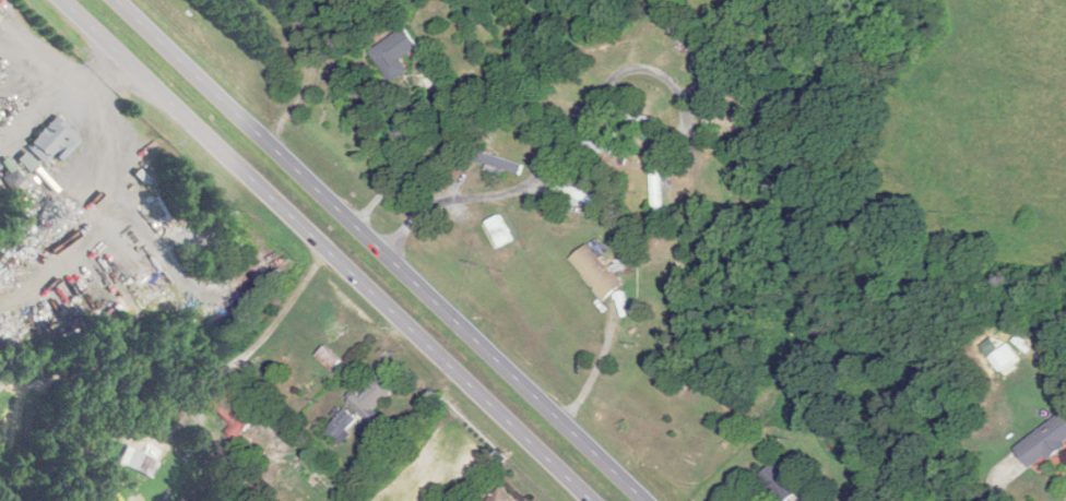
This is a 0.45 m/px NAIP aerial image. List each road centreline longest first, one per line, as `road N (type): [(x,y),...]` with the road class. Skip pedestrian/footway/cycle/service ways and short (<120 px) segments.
road 1 (primary): [(644,500),(116,0)]
road 2 (primary): [(64,0),(591,500)]

